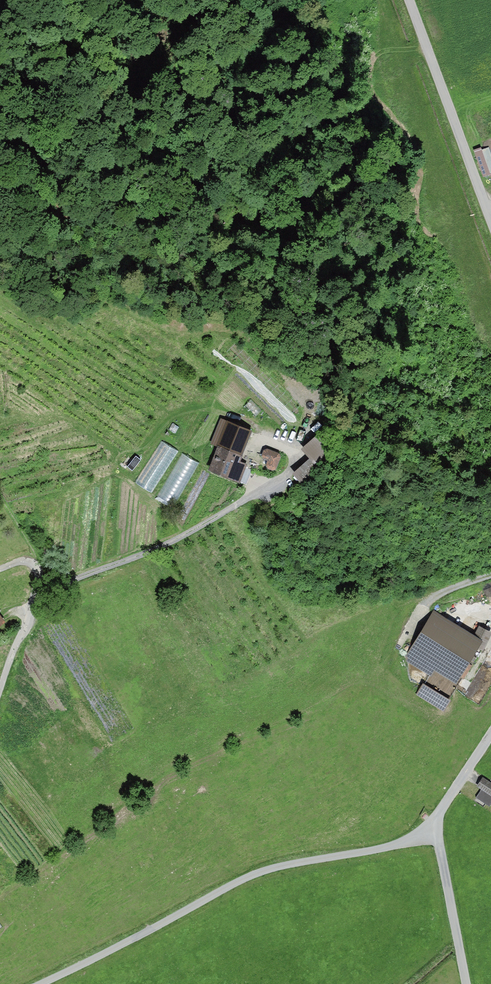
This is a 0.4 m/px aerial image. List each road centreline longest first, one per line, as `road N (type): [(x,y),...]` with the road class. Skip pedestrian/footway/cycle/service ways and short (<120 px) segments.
road 1 (residential): [(436,825),(394,845),(259,874),(37,983)]
road 2 (track): [(263,436),(289,445),(291,471),(218,517),(74,580),(43,572)]
road 3 (unclassified): [(415,0),(490,212)]
road 4 (track): [(466,983),(436,825)]
road 5 (track): [(43,572),(0,696)]

